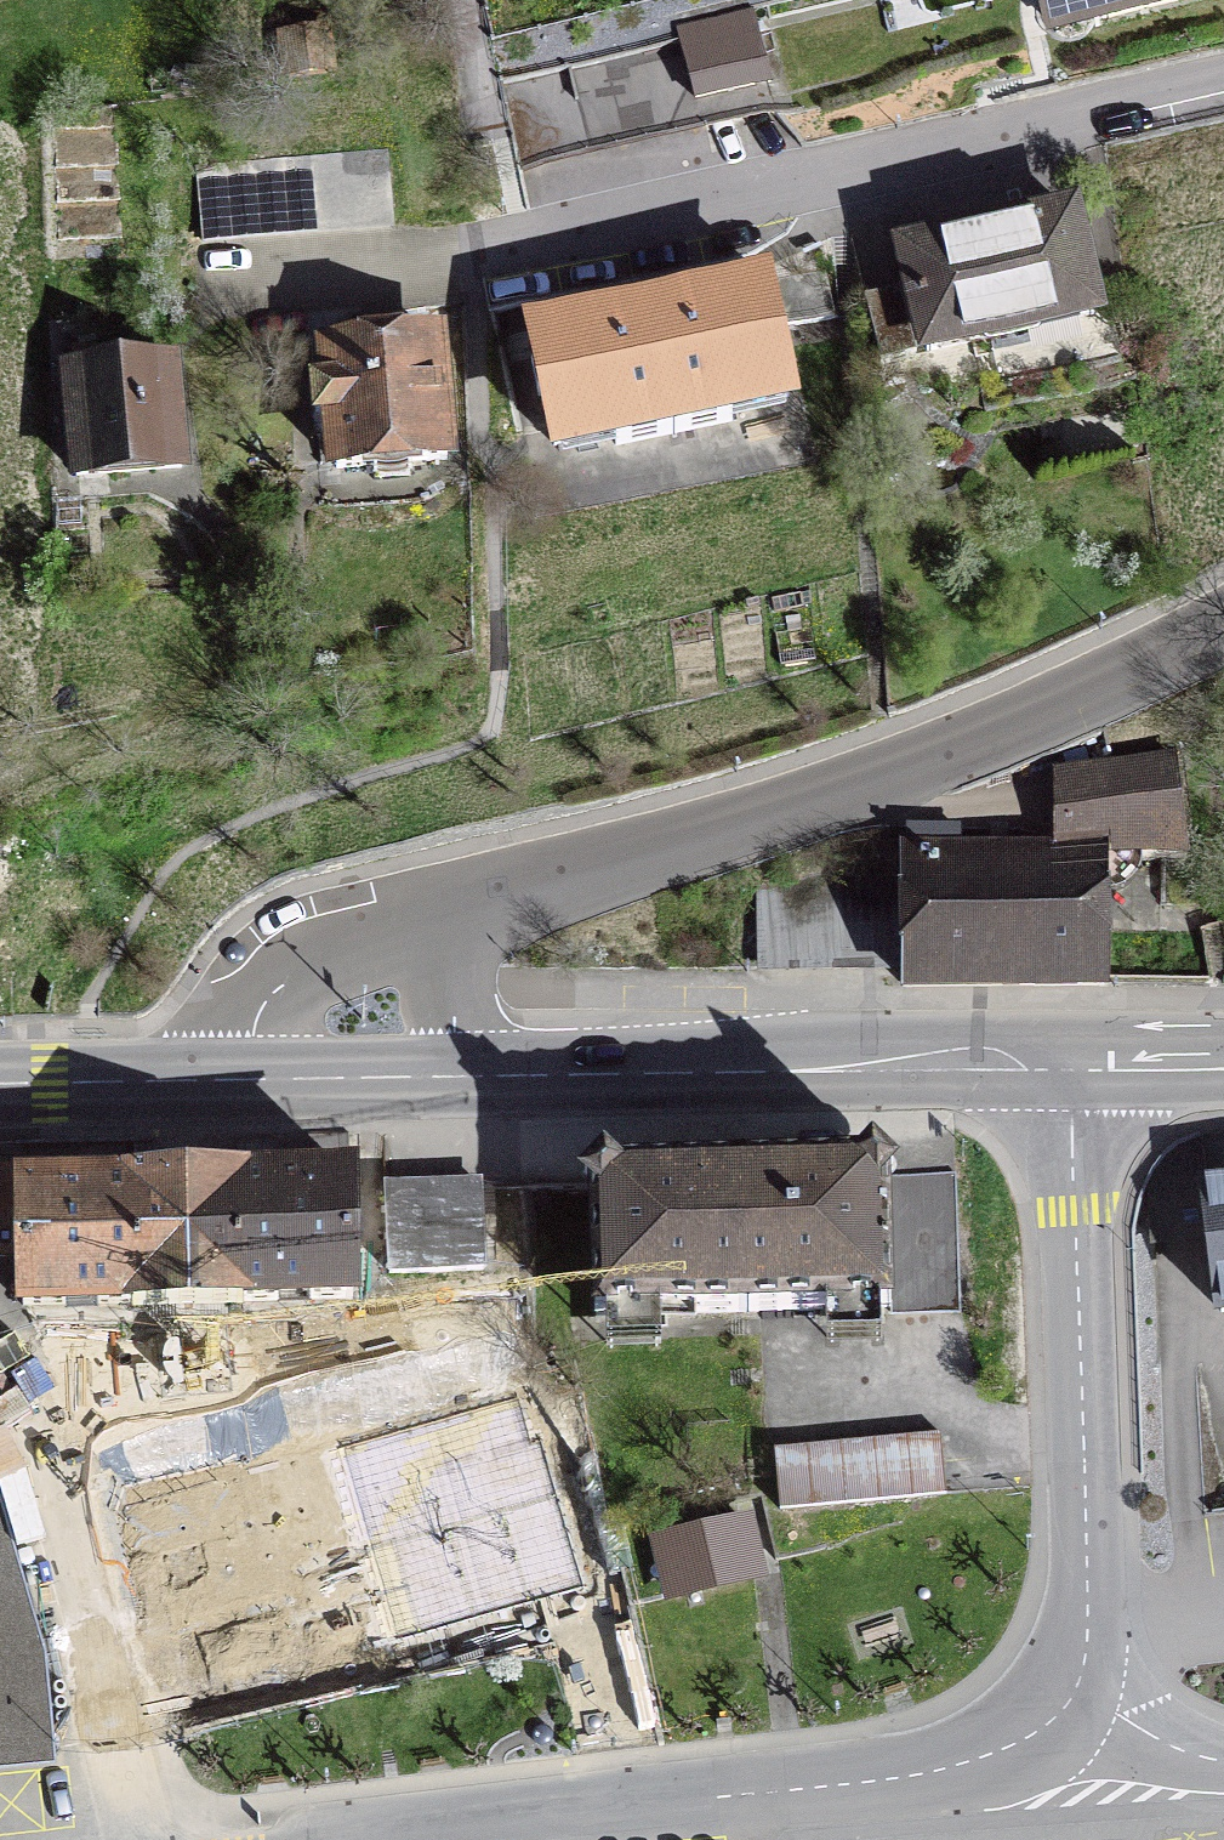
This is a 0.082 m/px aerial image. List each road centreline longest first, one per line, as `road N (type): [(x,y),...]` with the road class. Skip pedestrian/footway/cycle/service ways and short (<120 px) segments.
road 1 (residential): [(1223,646),(803,821),(450,940)]
road 2 (residential): [(516,237),(1223,94)]
road 3 (residential): [(418,1839),(953,1768),(1038,1736),(1081,1687)]
road 4 (secondary): [(449,1081),(1070,1071)]
road 5 (residential): [(1081,1687),(1087,1587),(1070,1071)]
road 6 (residential): [(149,1839),(82,1509),(31,1393),(0,1365)]
road 7 (residential): [(450,940),(311,983),(254,1022),(220,1080)]
road 8 (secondary): [(220,1080),(449,1081)]
road 9 (secondary): [(0,1087),(220,1080)]
road 10 (residential): [(1081,1687),(1163,1741),(1223,1753)]
road 11 (secondary): [(1070,1071),(1223,1070)]
road 12 (residential): [(450,940),(449,1081)]

